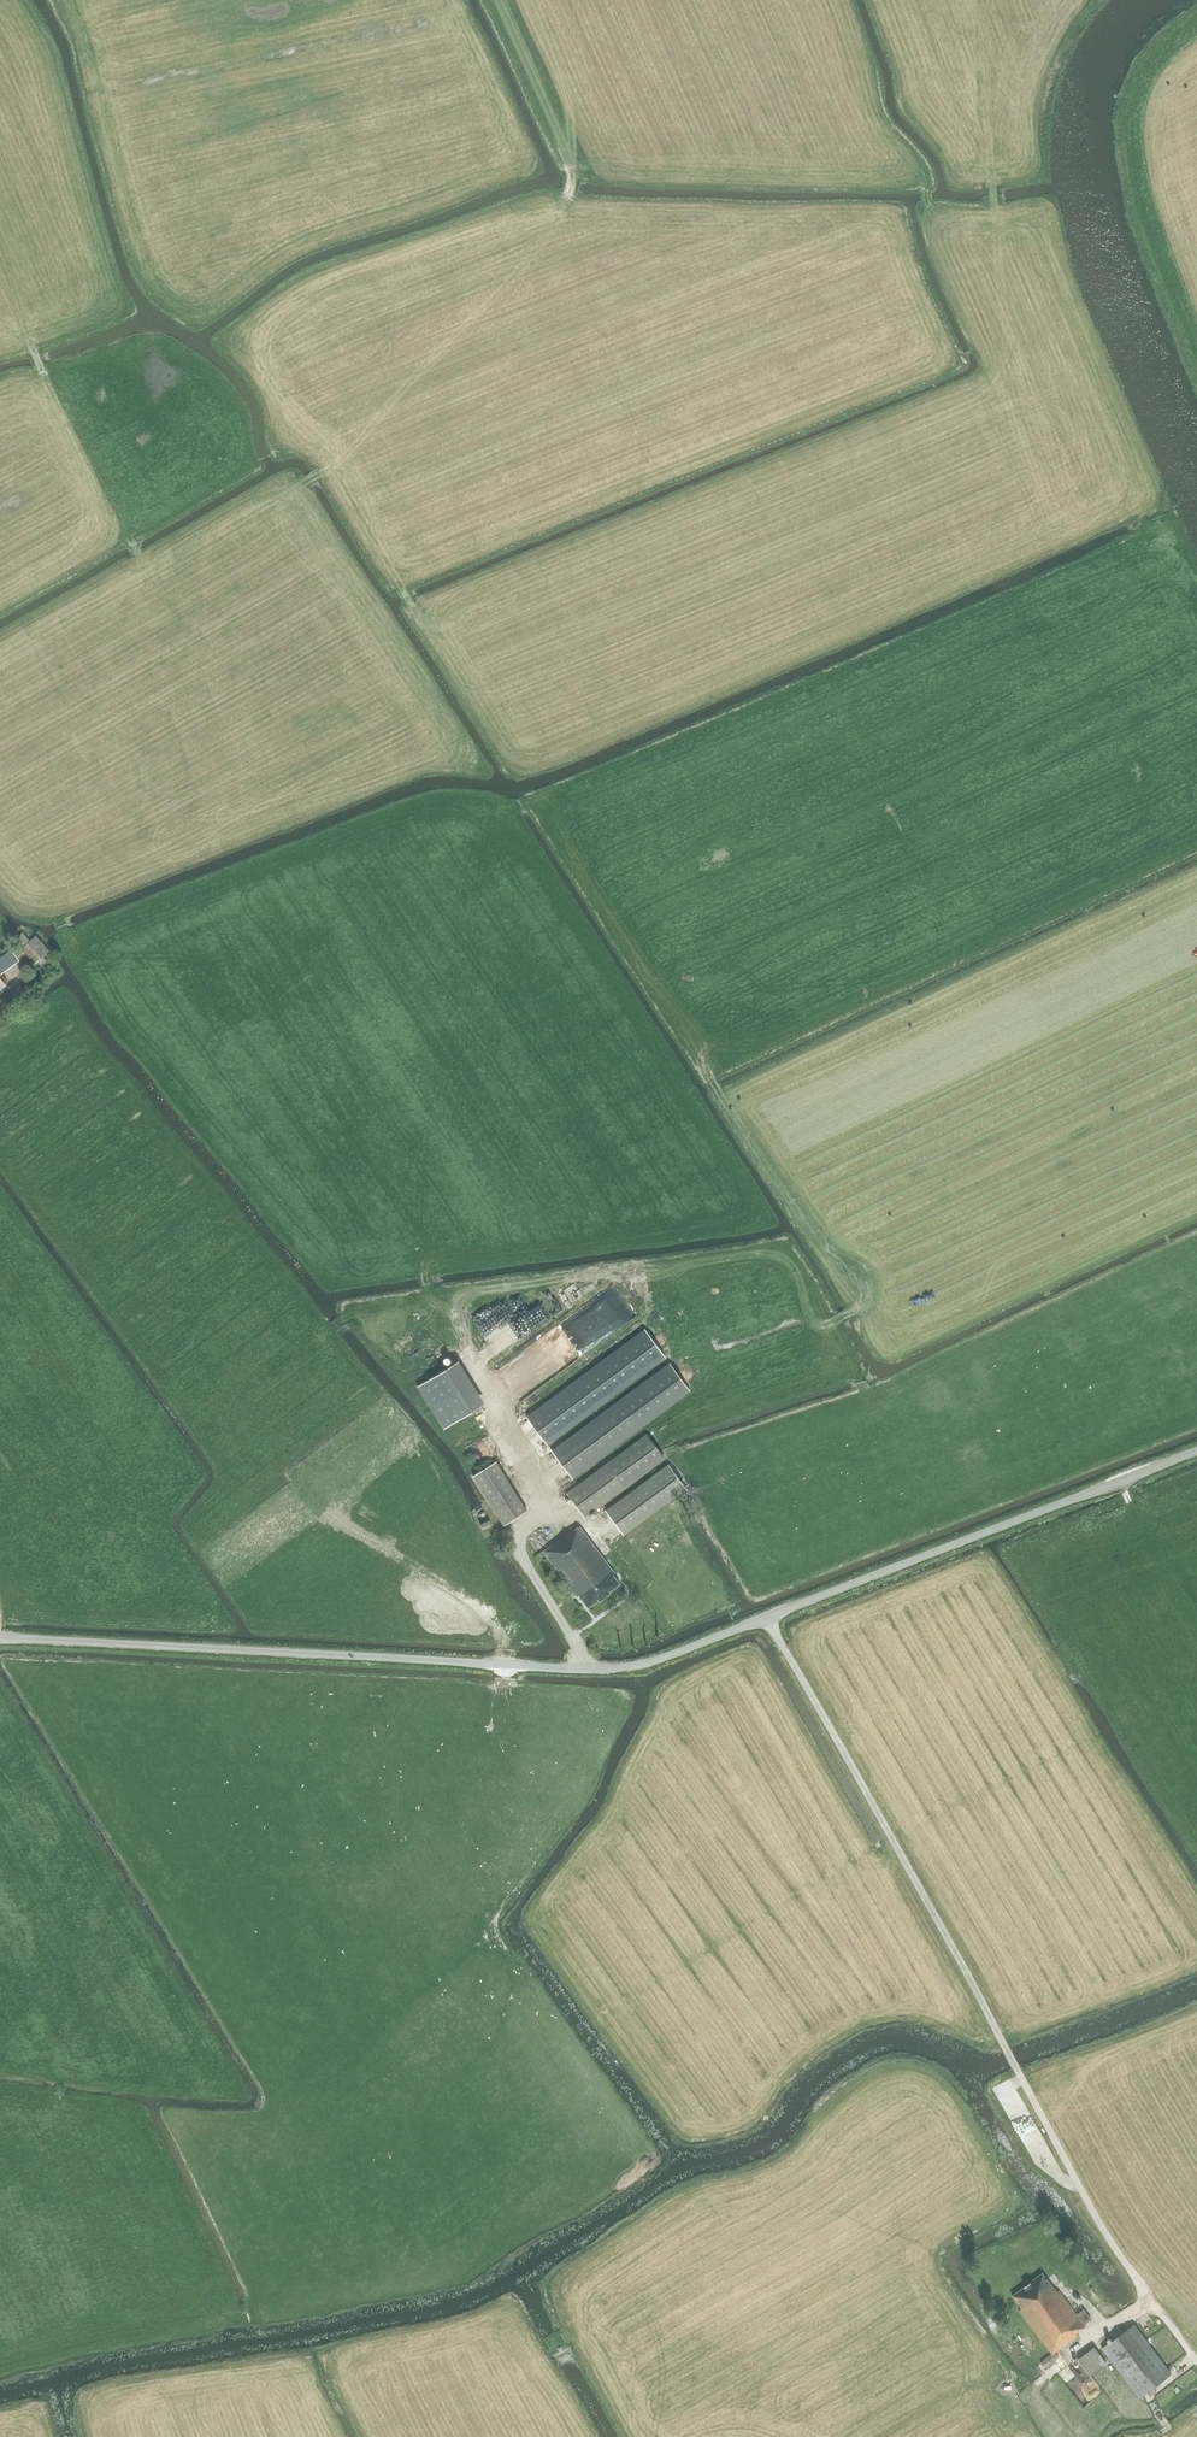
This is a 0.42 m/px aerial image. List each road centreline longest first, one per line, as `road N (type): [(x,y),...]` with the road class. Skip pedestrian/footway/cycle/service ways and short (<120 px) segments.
road 1 (unclassified): [(1196,1451),(621,1667),(0,1636)]

